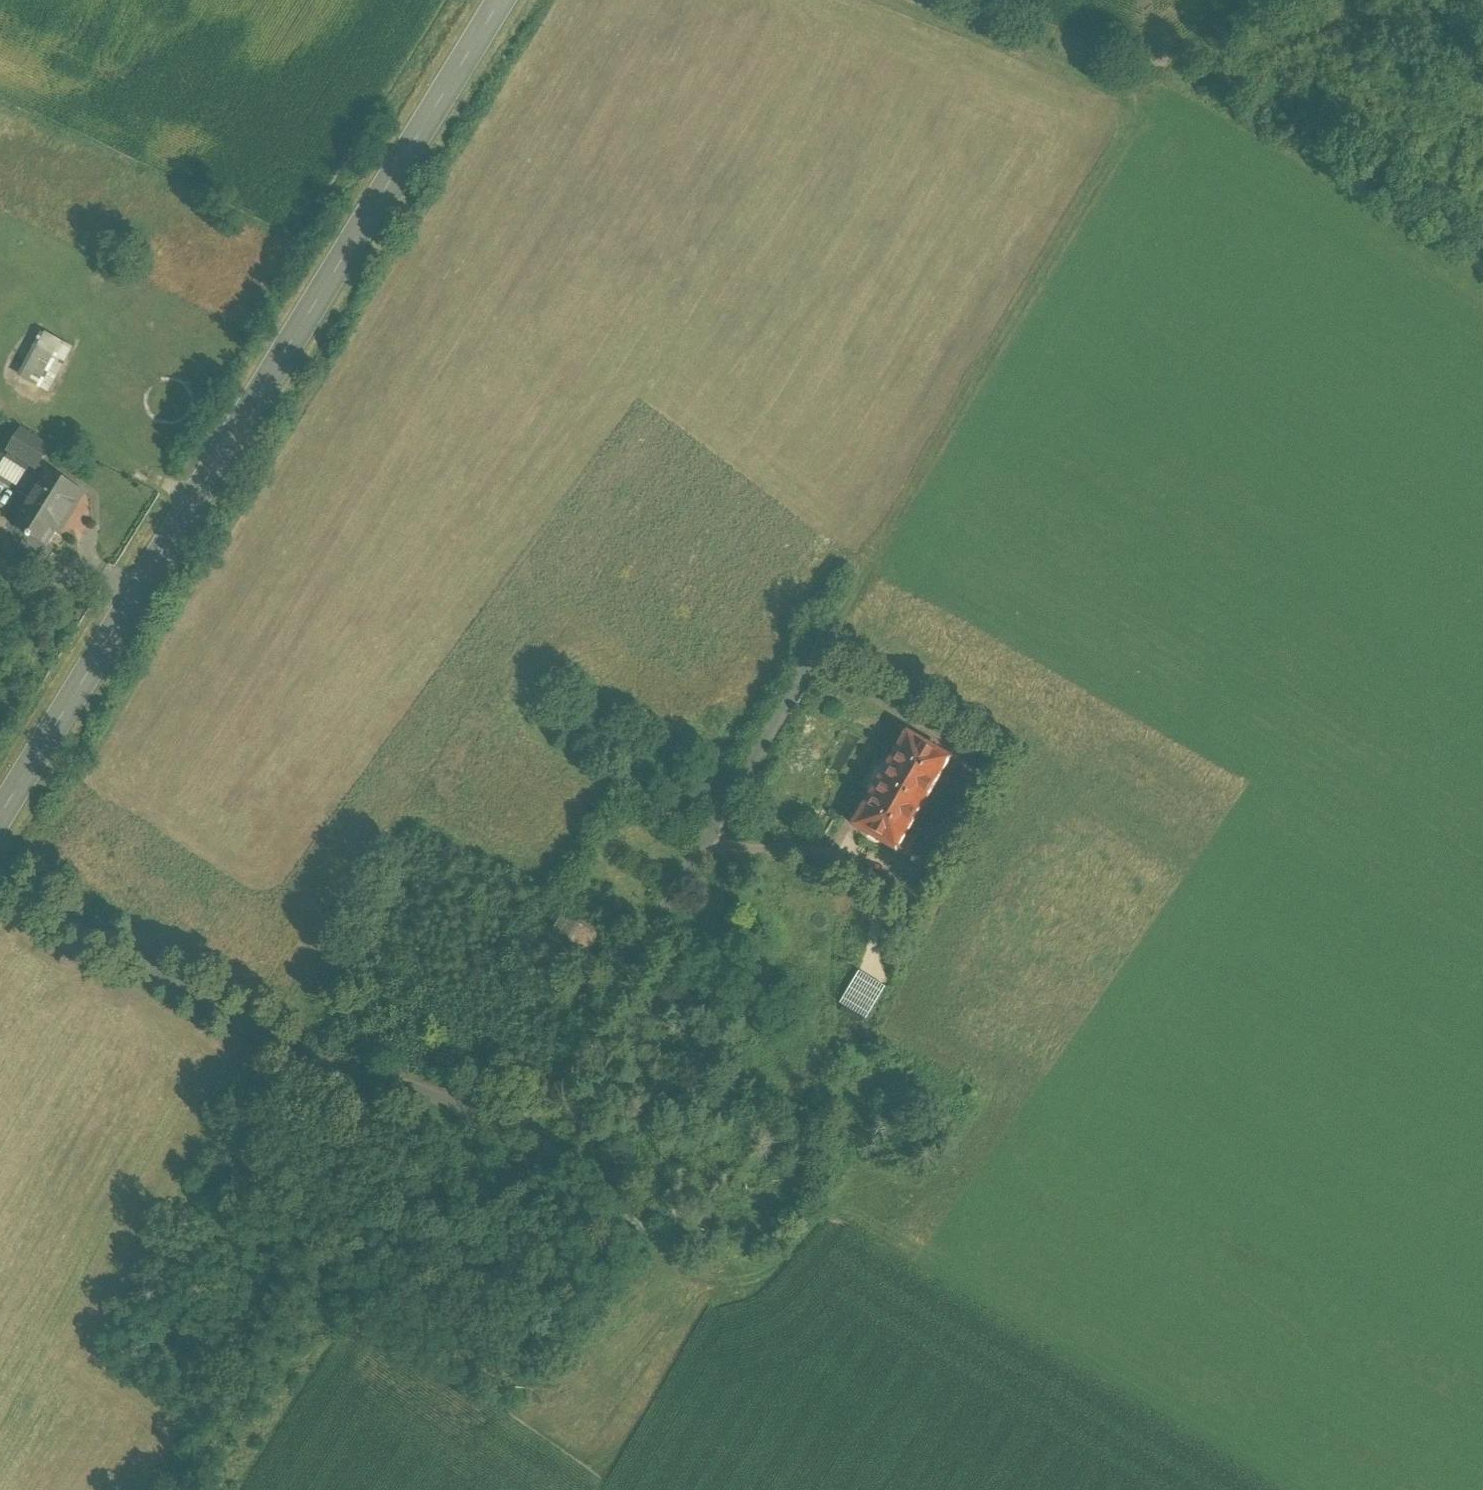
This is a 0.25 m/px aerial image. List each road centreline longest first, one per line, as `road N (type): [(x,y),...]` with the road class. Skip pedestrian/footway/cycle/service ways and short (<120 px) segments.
road 1 (primary): [(0,821),(499,0)]
road 2 (track): [(362,1080),(392,1138),(392,1153),(183,1489)]
road 3 (track): [(507,1124),(571,1160),(645,1238),(766,1308)]

